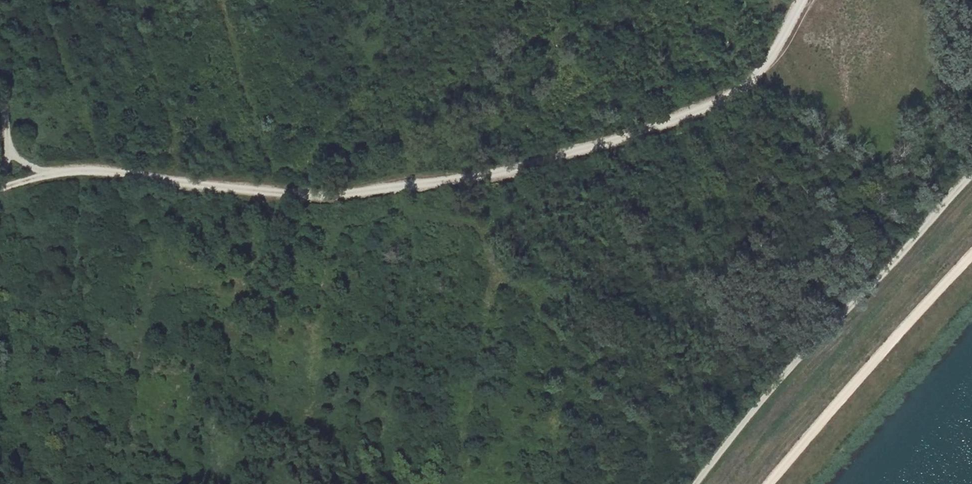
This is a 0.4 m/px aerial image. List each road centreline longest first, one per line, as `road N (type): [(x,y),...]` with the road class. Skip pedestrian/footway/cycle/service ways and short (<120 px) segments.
road 1 (track): [(805,0),(777,49),(723,99),(513,169),(335,197),(86,168)]
road 2 (track): [(696,483),(765,396),(971,175)]

